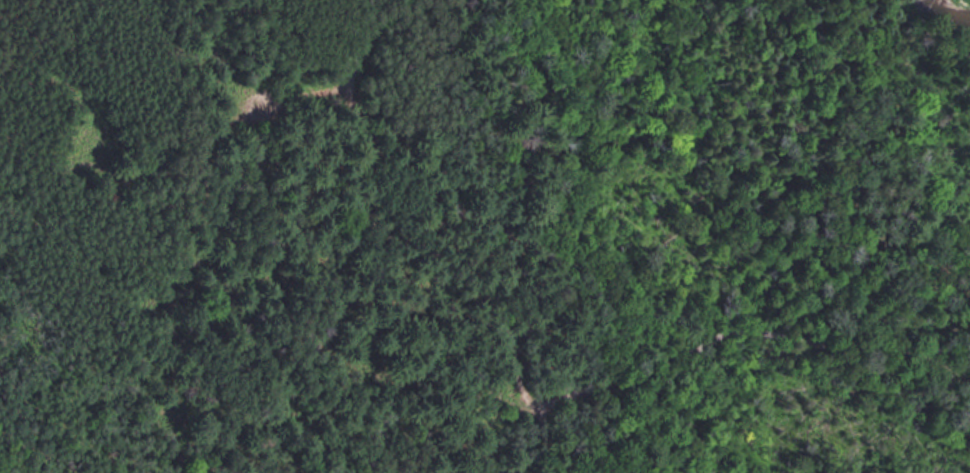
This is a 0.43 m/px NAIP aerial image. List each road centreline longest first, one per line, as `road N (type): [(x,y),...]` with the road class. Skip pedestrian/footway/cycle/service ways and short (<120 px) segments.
road 1 (residential): [(338,123),(438,230),(520,472)]
road 2 (residential): [(0,172),(171,127),(283,115),(338,123)]
road 3 (residential): [(845,472),(906,366),(969,347)]

